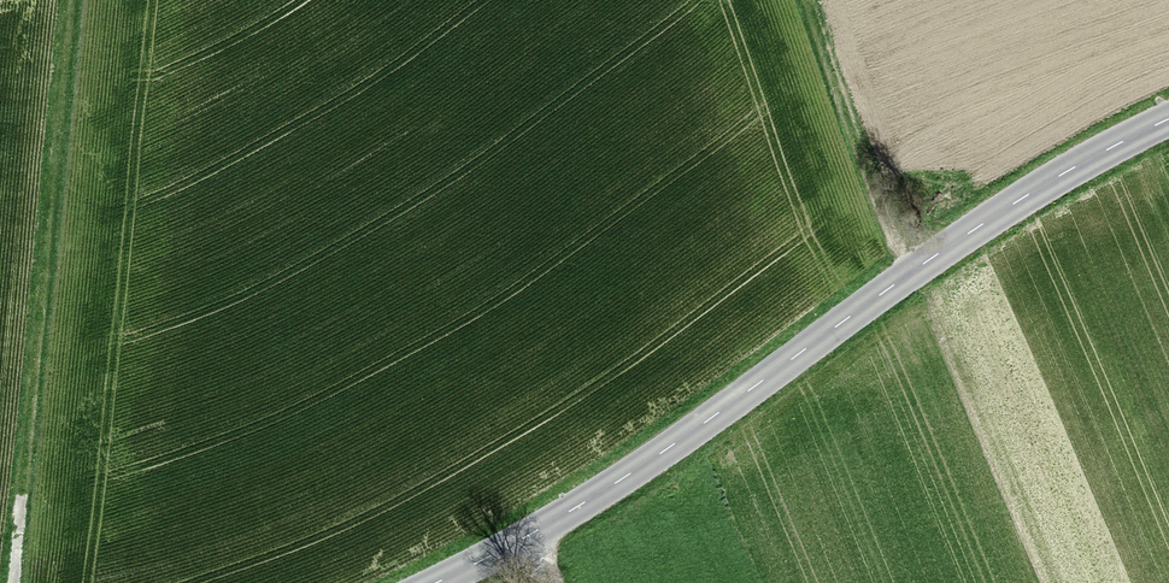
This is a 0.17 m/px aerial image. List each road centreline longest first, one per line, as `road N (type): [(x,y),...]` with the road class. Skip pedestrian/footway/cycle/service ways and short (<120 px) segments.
road 1 (tertiary): [(435,582),(690,434),(913,269),(1168,118)]
road 2 (track): [(14,582),(69,0)]
road 3 (track): [(913,269),(876,202),(805,0)]

